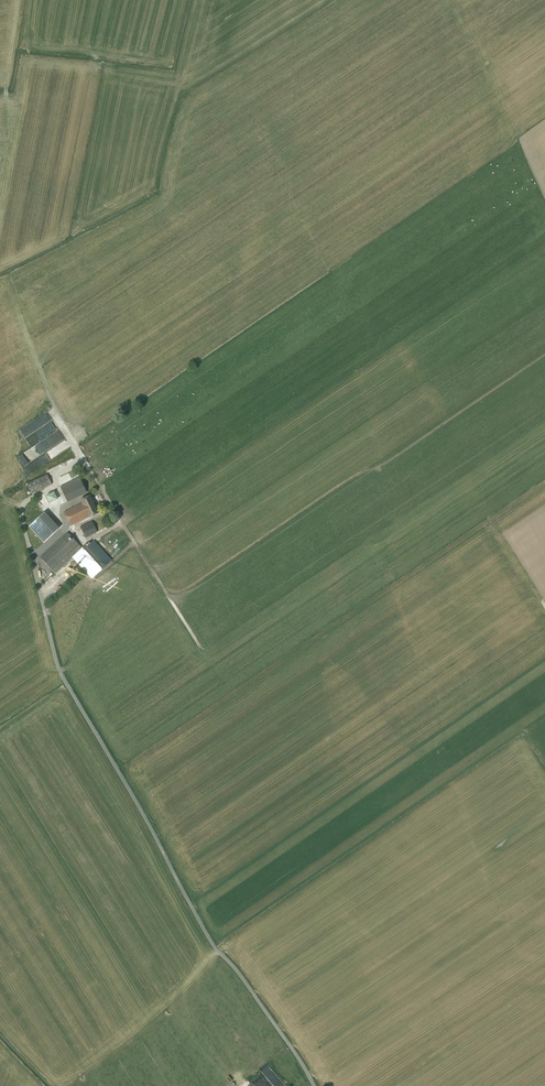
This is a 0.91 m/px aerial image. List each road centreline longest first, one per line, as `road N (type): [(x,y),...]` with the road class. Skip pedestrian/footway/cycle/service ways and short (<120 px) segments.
road 1 (unclassified): [(314,1085),(207,934),(65,682),(42,603)]
road 2 (track): [(201,648),(55,407),(20,316)]

